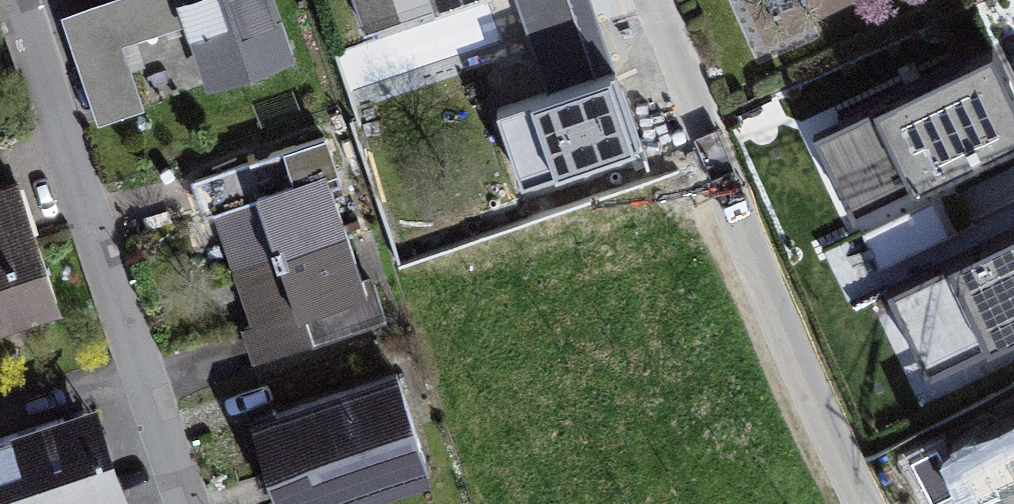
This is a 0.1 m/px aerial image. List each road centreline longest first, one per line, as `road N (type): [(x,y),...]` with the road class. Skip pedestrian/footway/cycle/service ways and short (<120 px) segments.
road 1 (residential): [(188,503),(18,0)]

